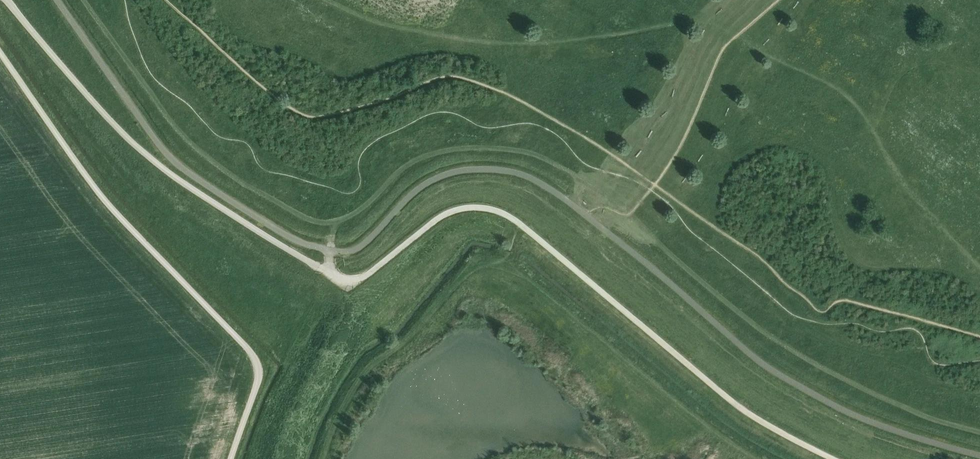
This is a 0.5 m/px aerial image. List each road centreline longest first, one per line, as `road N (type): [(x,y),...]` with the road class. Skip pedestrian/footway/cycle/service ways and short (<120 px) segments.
road 1 (track): [(979,362),(937,365),(913,330),(878,334),(791,315),(670,205),(642,184),(587,165),(540,126),(487,128),(436,113),(366,148),(340,184),(267,169),(158,83),(126,0)]

